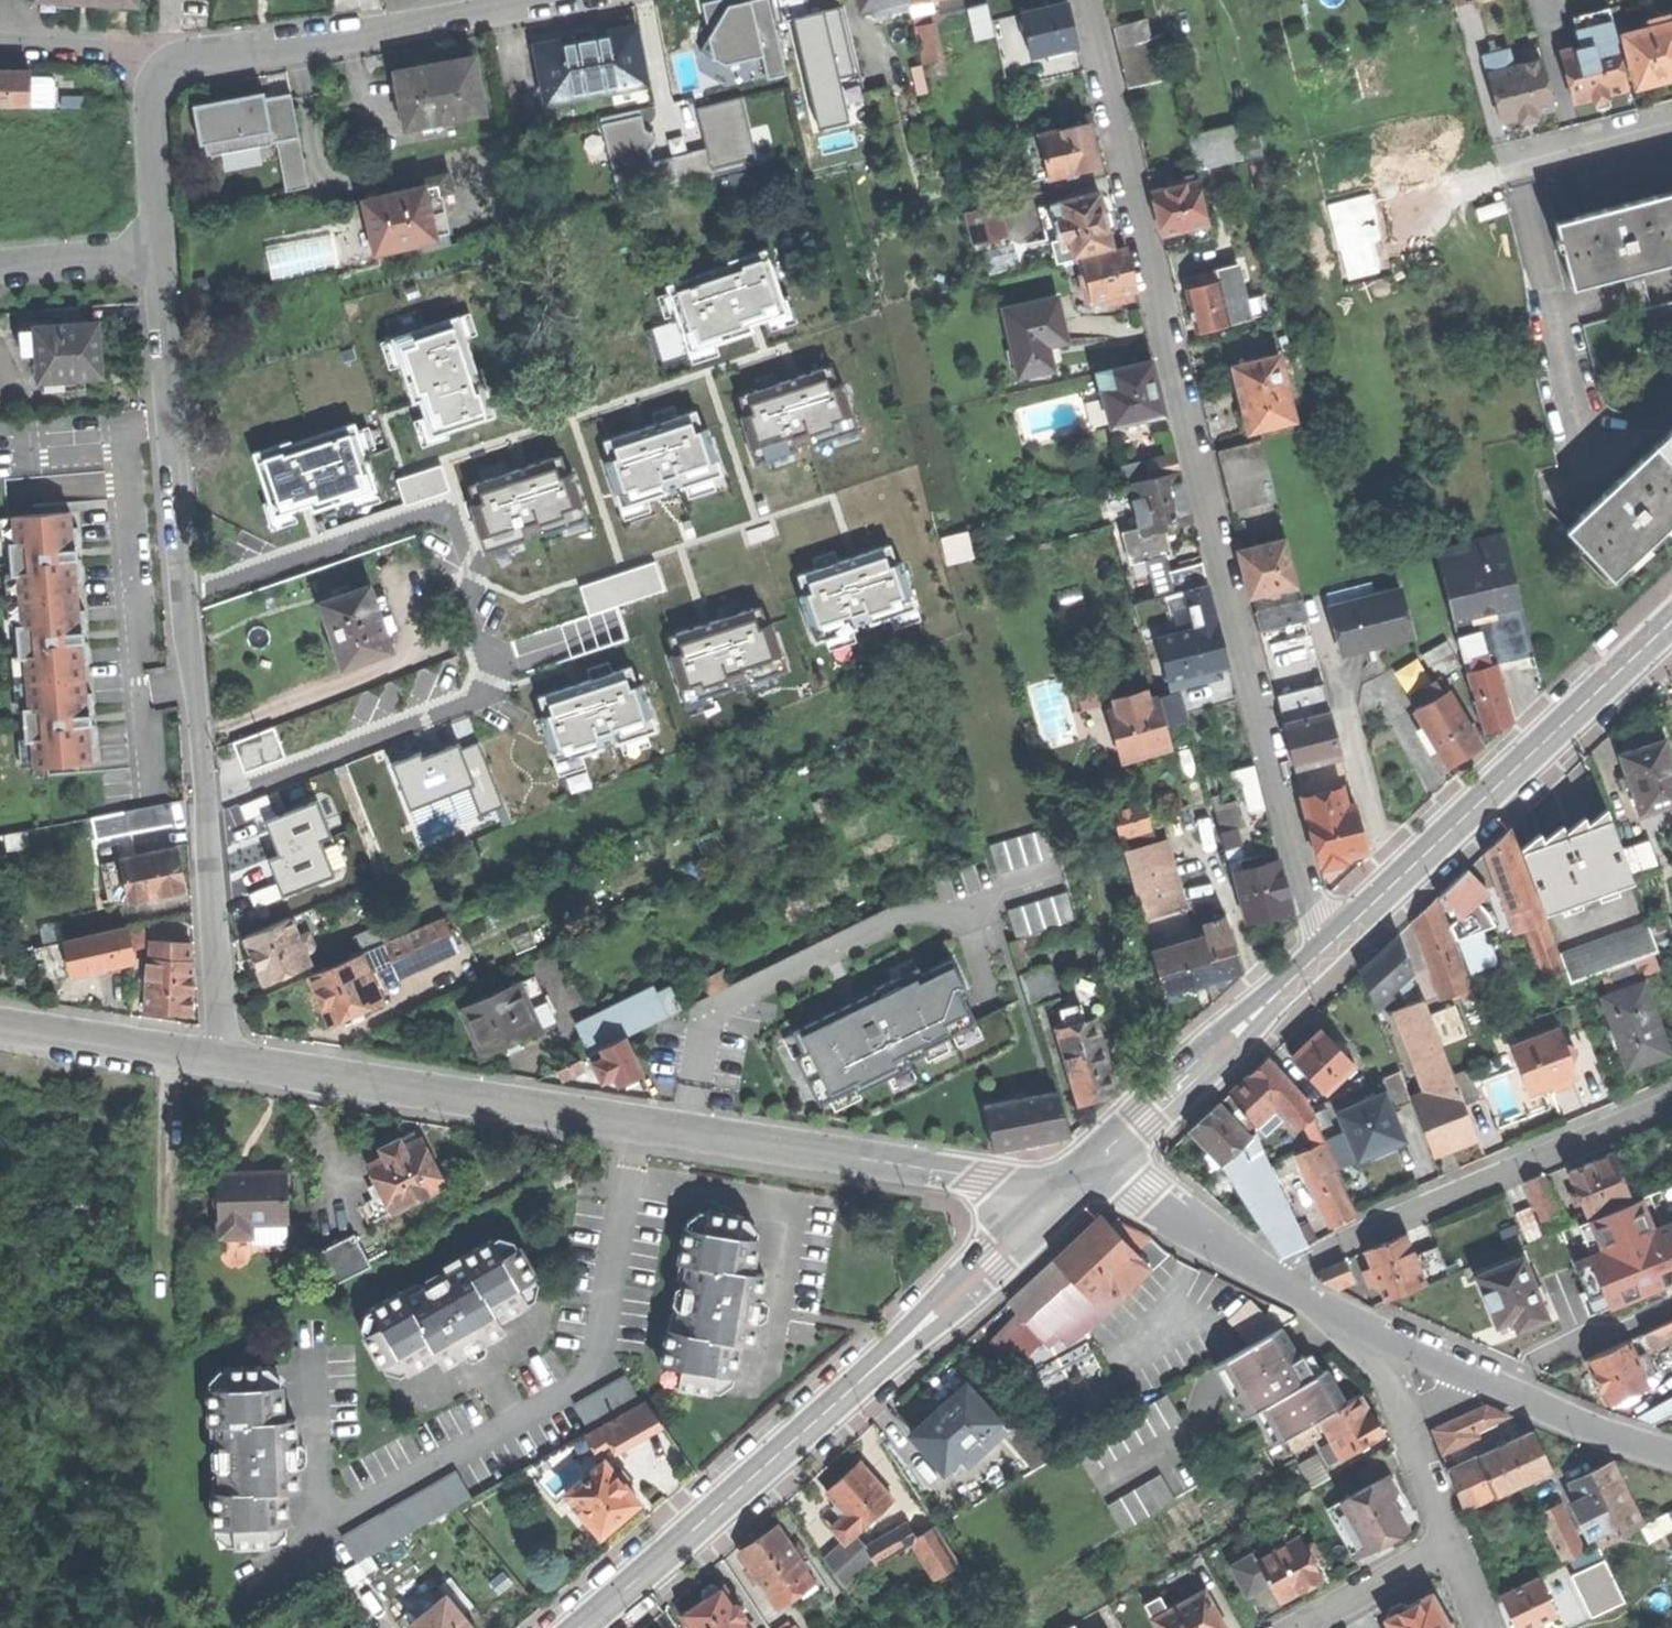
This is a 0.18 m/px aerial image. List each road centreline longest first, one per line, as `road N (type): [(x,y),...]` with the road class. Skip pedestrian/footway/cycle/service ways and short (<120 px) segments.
road 1 (residential): [(1086,0),(1323,947)]
road 2 (secondary): [(226,1057),(1063,1192)]
road 3 (residential): [(205,803),(480,700),(497,669),(448,525),(431,515),(188,596)]
road 4 (secondary): [(580,1627),(1063,1192)]
road 5 (residential): [(159,251),(150,91),(192,57),(546,0)]
road 6 (secondary): [(1323,947),(1671,619)]
road 7 (residential): [(1268,1279),(1671,1107)]
road 8 (residential): [(188,596),(159,251)]
road 9 (secondary): [(1101,1160),(1323,947)]
road 10 (residential): [(226,1057),(205,803)]
road 11 (secondary): [(0,1024),(226,1057)]
road 12 (residential): [(1477,1379),(1602,1438),(1671,1456)]
road 13 (residential): [(205,803),(188,596)]
road 14 (residential): [(1101,1160),(1268,1279)]
road 15 (residential): [(1300,1627),(1450,1543)]
road 16 (residential): [(159,251),(20,266),(0,277)]
road 17 (residential): [(1450,1543),(1405,1418)]

